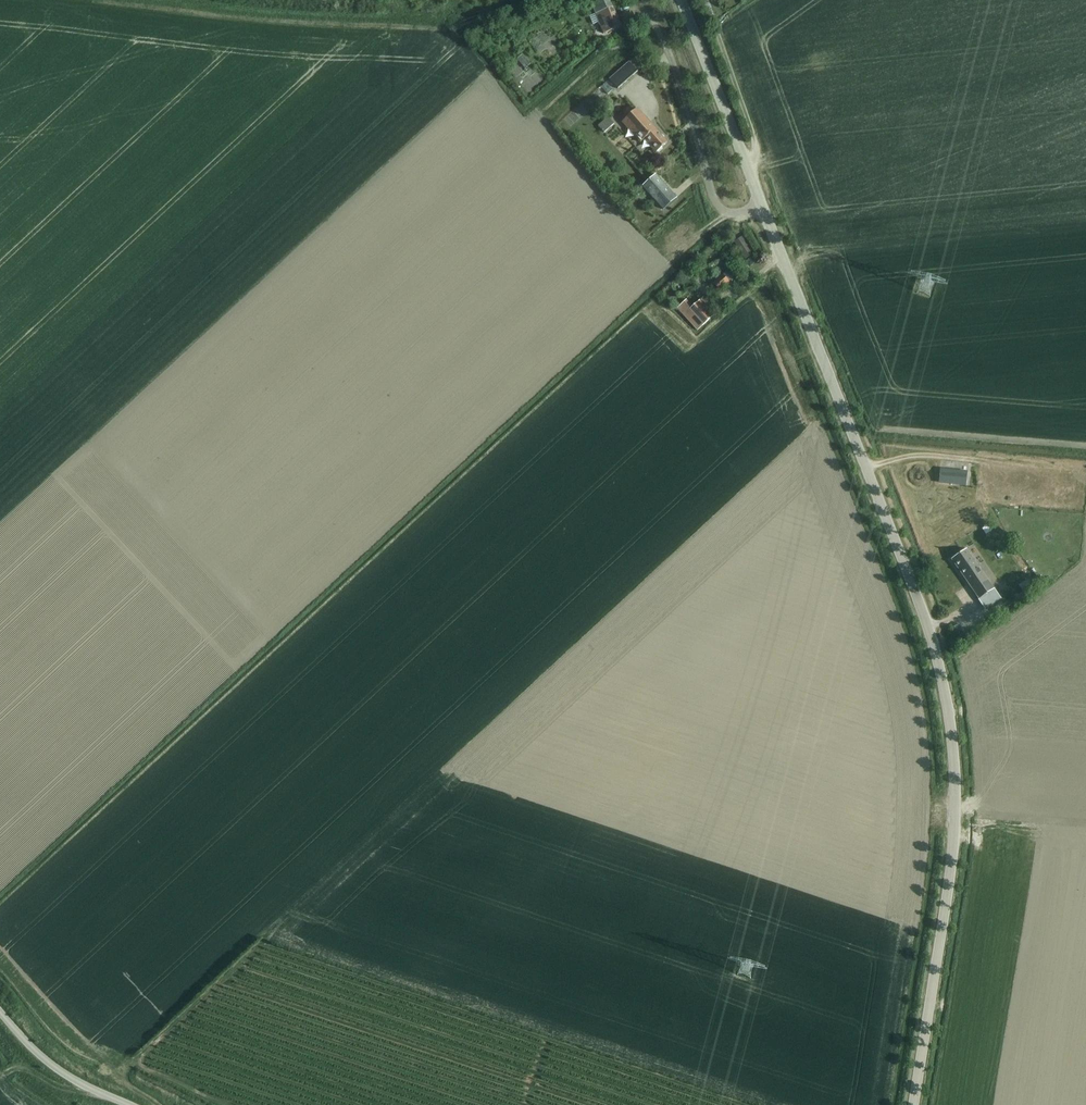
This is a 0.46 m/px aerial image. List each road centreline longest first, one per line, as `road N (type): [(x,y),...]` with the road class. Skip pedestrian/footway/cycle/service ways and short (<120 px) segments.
road 1 (tertiary): [(914,1104),(948,881),(955,752),(913,585),(782,258)]
road 2 (residential): [(764,207),(743,215),(716,202),(664,44),(651,19),(629,10)]
road 3 (tertiary): [(764,207),(684,0)]
road 4 (unclassified): [(129,1104),(38,1056),(0,1011)]

